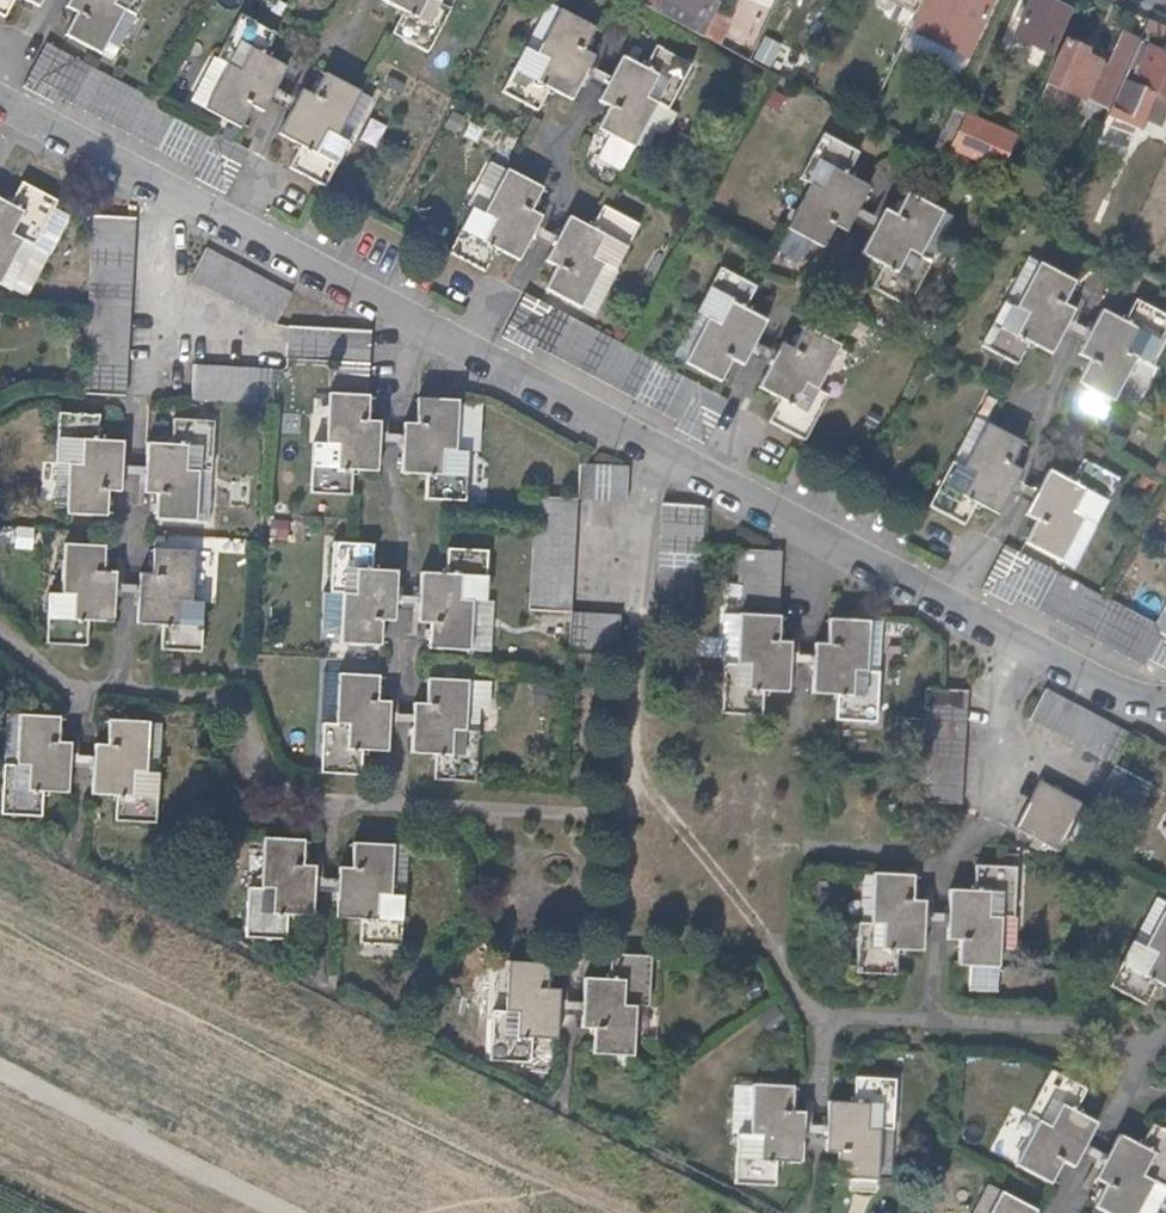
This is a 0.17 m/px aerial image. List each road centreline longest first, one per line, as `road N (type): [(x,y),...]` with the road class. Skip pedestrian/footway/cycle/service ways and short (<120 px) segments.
road 1 (residential): [(0,100),(830,546),(1088,678),(1165,703)]
road 2 (unknown): [(0,1067),(289,1212)]

